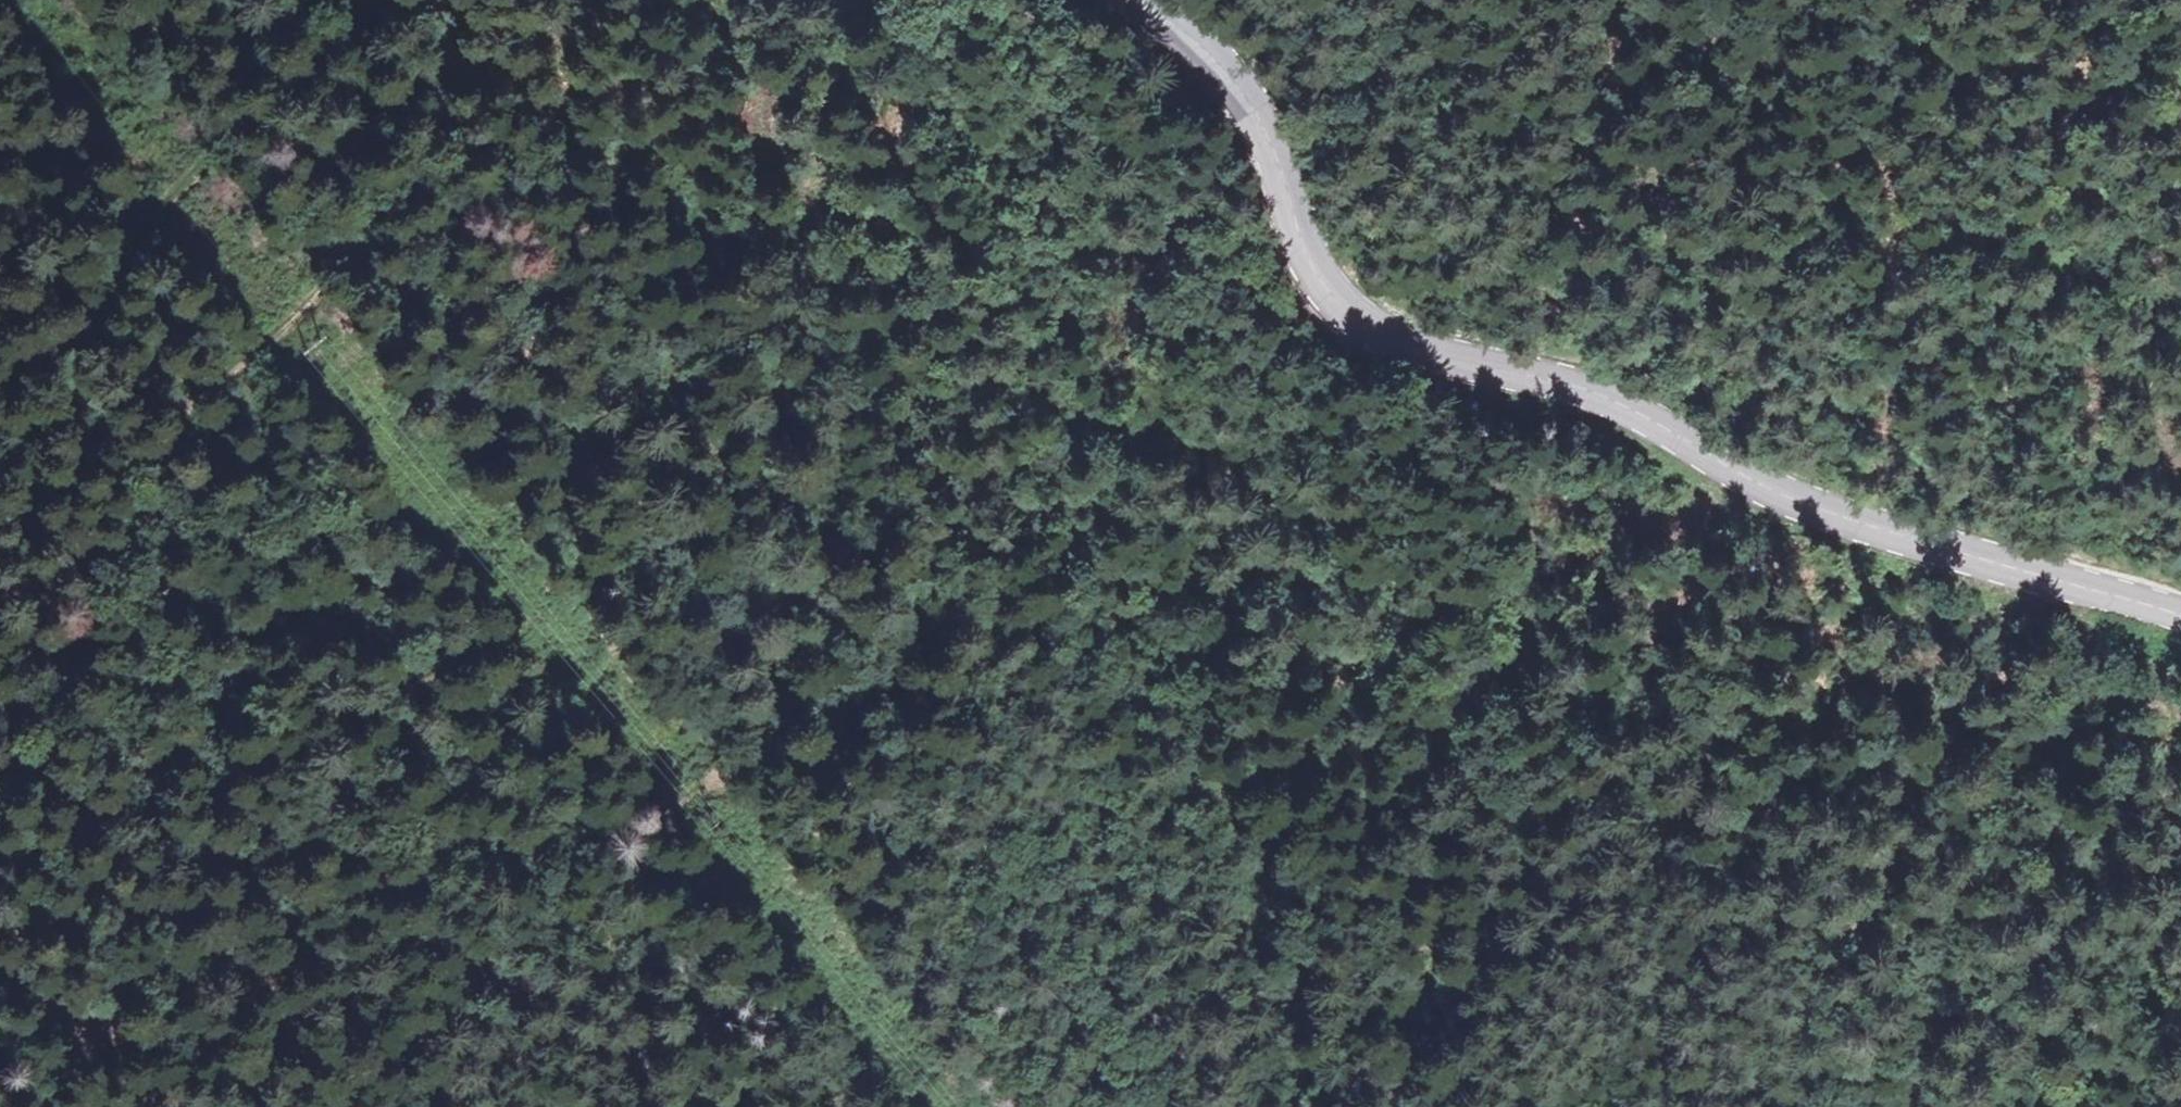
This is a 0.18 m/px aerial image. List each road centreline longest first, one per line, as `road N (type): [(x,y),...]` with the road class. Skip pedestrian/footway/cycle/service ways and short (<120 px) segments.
road 1 (secondary): [(2180,611),(1843,510),(1655,420),(1391,326),(1350,296),(1315,252),(1266,123),(1241,82),(1144,0)]
road 2 (track): [(560,0),(405,204),(66,550),(35,631),(2,860),(0,992)]

